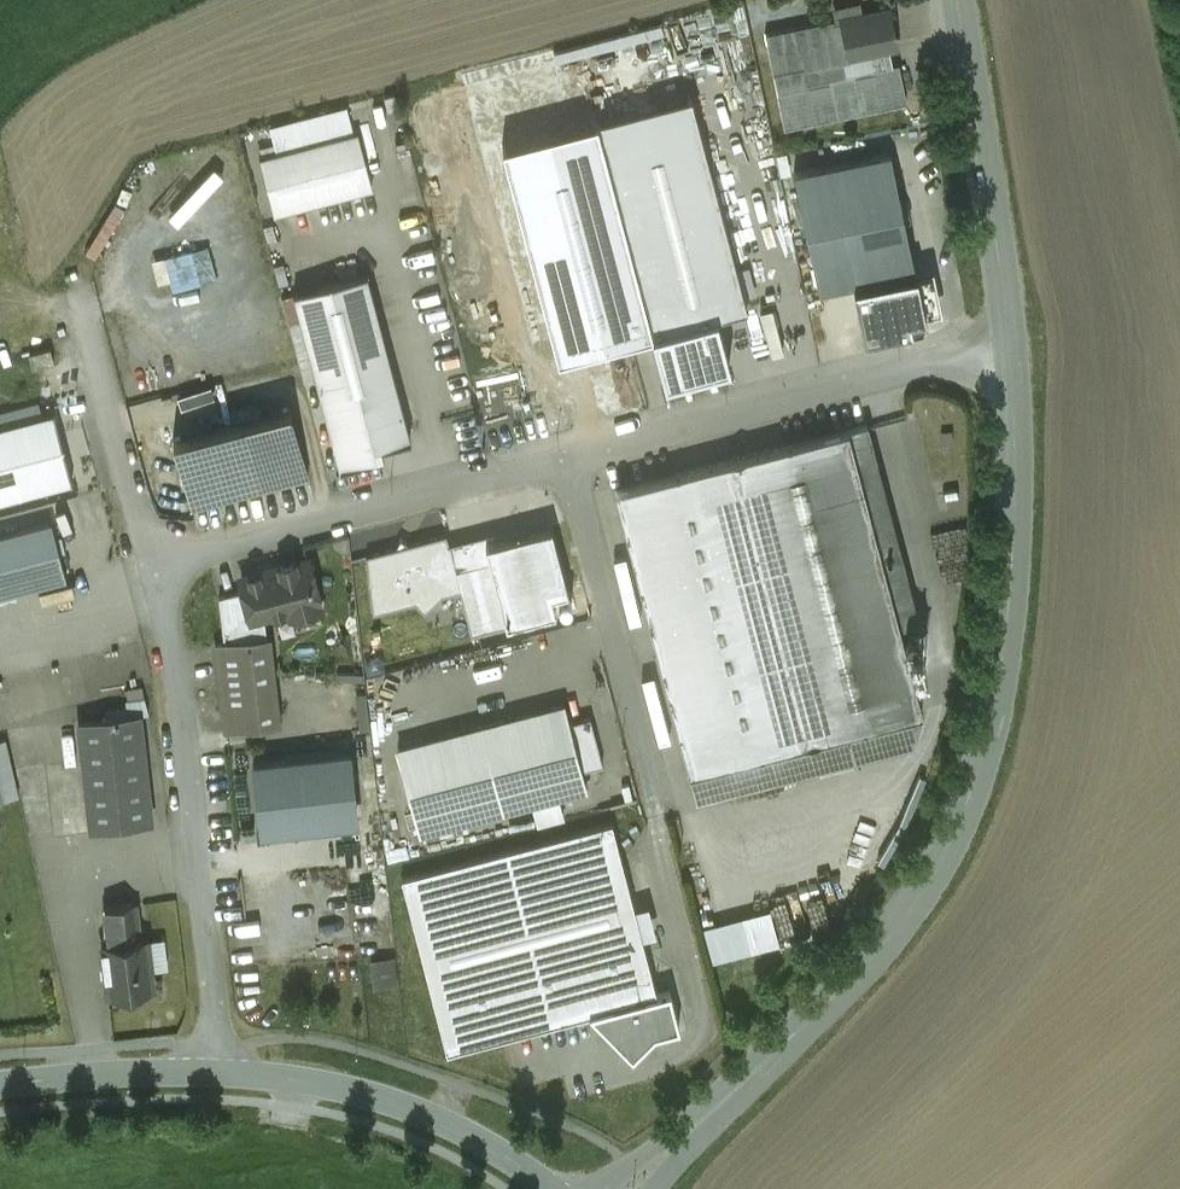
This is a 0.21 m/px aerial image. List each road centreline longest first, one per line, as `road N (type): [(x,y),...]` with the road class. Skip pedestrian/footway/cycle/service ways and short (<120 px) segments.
road 1 (tertiary): [(624,1188),(860,975),(923,892),(971,800),(1003,694),(1015,564),(1011,346)]
road 2 (unclassified): [(216,1067),(181,703),(153,569)]
road 3 (unclassified): [(1011,346),(567,459)]
road 4 (unclassified): [(567,459),(153,569)]
road 5 (tertiary): [(557,1188),(431,1112),(302,1078),(216,1067)]
road 6 (unclassified): [(567,459),(658,811)]
road 7 (tertiary): [(1011,346),(957,0)]
road 8 (unclassified): [(153,569),(70,280)]
road 9 (tertiary): [(216,1067),(0,1083)]

